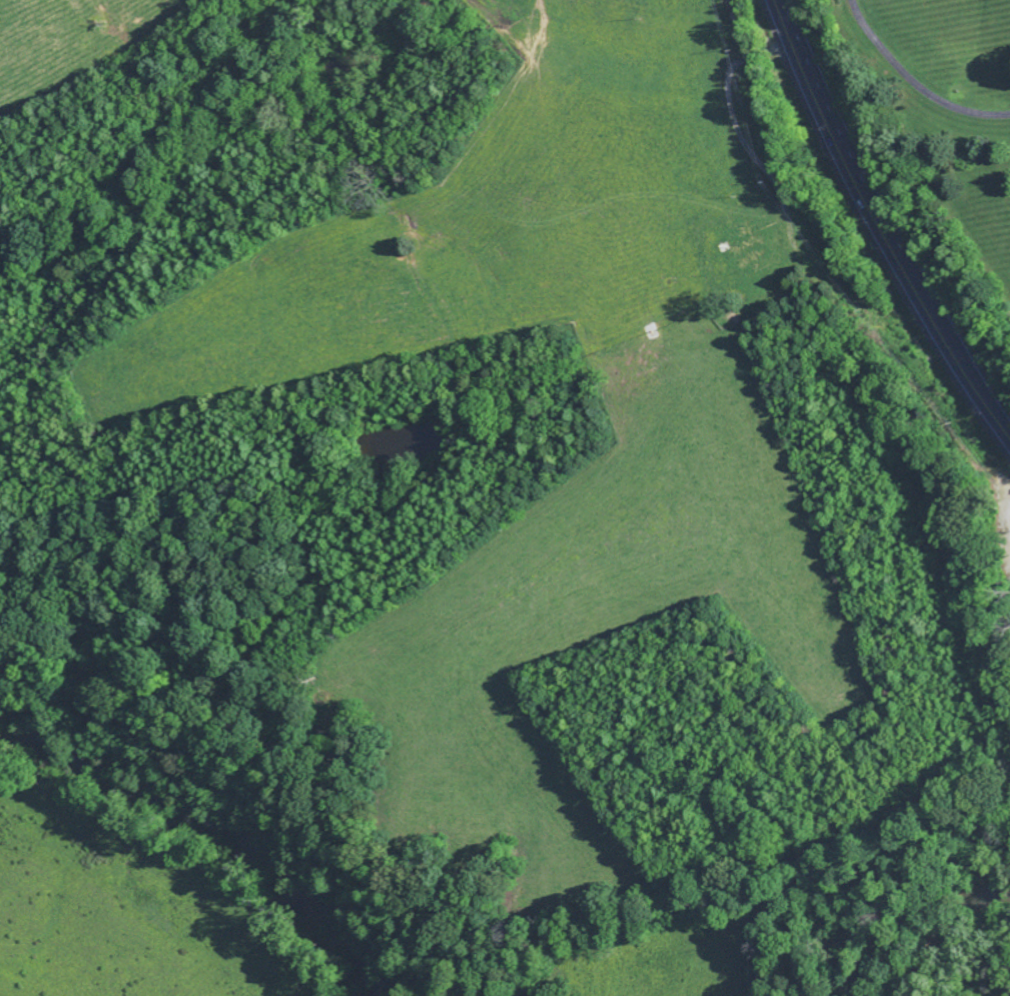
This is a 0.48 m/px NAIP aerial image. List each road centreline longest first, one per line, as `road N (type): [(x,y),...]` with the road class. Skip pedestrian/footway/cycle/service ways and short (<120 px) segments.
road 1 (primary): [(1009,441),(923,307),(845,159),(778,0)]

